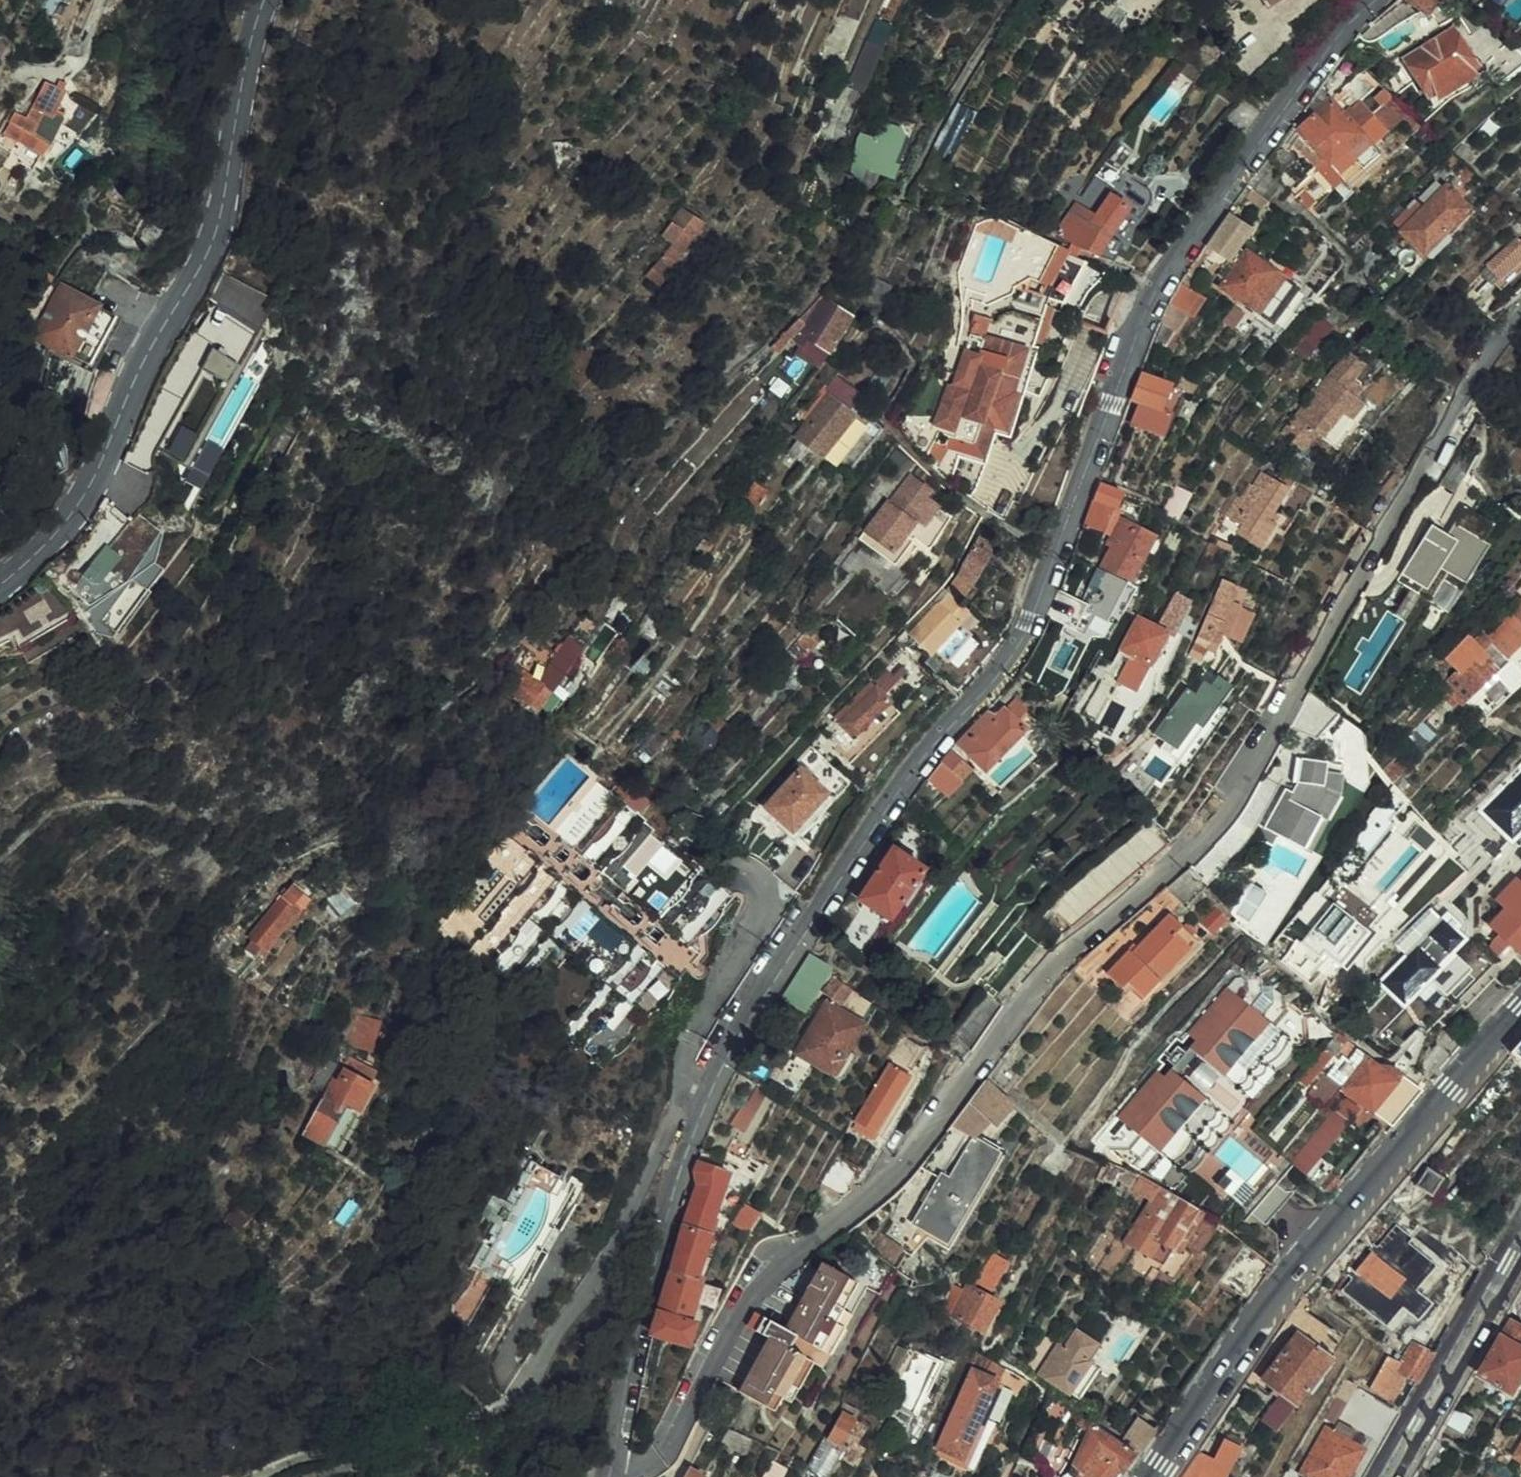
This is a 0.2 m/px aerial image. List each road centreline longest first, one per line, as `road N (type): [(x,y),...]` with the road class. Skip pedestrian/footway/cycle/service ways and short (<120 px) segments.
road 1 (tertiary): [(611,1472),(627,1336),(721,1061),(898,784),(1021,638),(1136,321),(1234,163),(1372,0)]
road 2 (residential): [(611,1472),(636,1470),(658,1456),(747,1294),(872,1192),(1046,971),(1226,815),(1351,584),(1458,406),(1520,320)]
road 3 (secondary): [(0,580),(76,506),(217,231),(244,55),(263,0)]
road 4 (primary): [(1147,1476),(1333,1226),(1520,1006)]
road 5 (primary): [(1520,1231),(1382,1476)]

